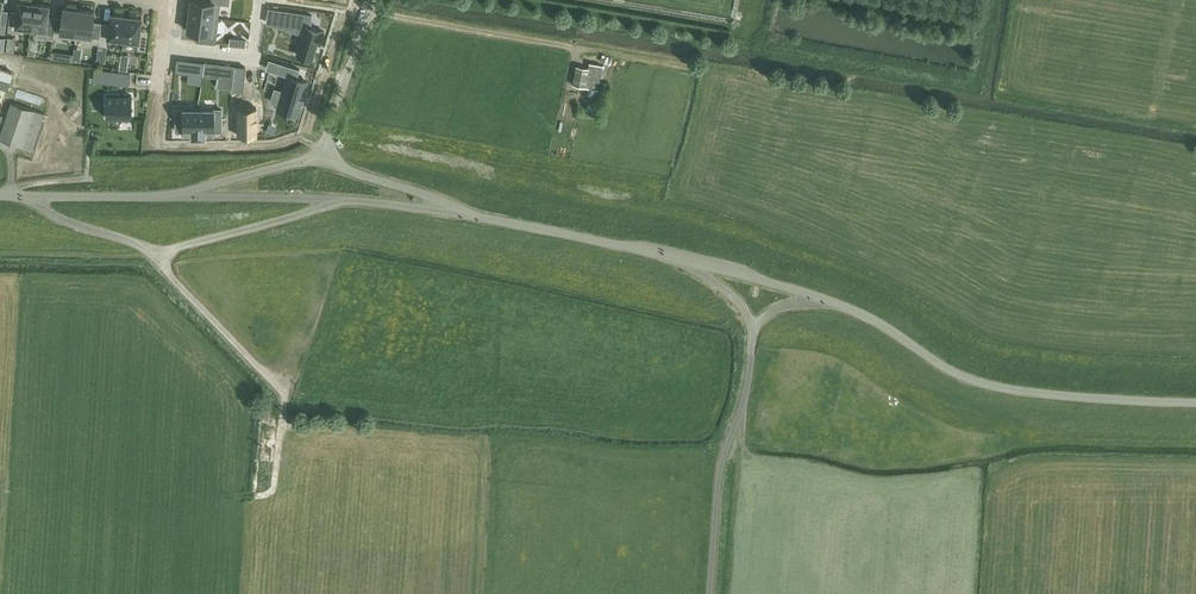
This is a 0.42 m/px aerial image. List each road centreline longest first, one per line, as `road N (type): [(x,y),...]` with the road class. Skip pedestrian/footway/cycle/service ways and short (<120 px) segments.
road 1 (unclassified): [(821,299),(879,323),(979,383),(1195,403)]
road 2 (unclassified): [(467,216),(345,200),(176,197)]
road 3 (unclassified): [(710,593),(721,465),(745,400),(753,331)]
road 4 (unclassified): [(687,259),(467,216)]
road 5 (track): [(370,11),(572,46)]
road 6 (unclassified): [(176,197),(0,195)]
road 7 (unclassified): [(319,161),(374,0)]
road 8 (unclassified): [(467,216),(429,195),(319,161)]
road 9 (residential): [(262,0),(256,58),(162,47)]
road 10 (unclassified): [(319,161),(176,197)]
road 11 (unclassified): [(821,299),(687,259)]

